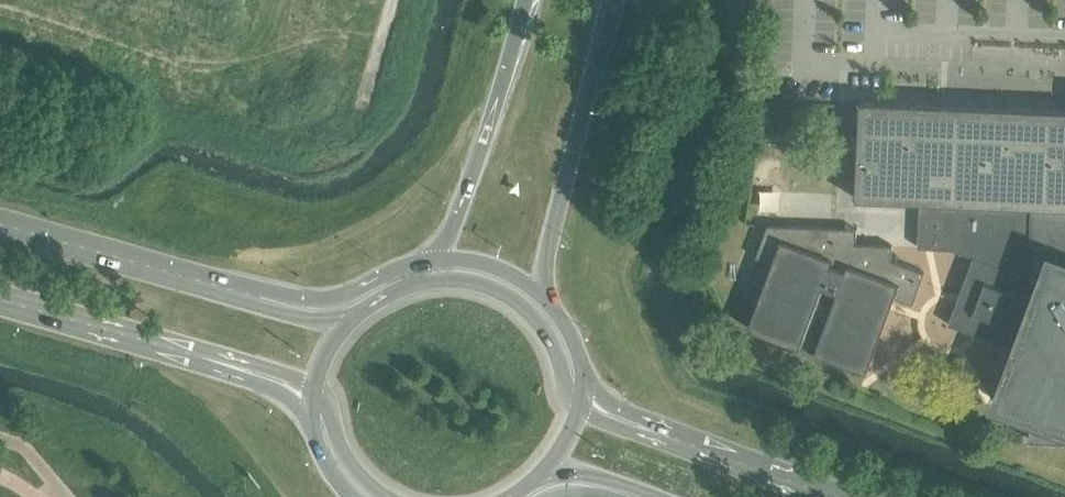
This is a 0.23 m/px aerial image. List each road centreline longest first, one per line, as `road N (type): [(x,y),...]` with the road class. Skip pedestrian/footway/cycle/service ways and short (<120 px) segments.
road 1 (secondary): [(539,294),(611,0)]
road 2 (secondary): [(521,0),(459,210),(435,259)]
road 3 (secondary): [(244,293),(0,220)]
road 4 (secondary): [(578,408),(527,309),(472,281),(426,280)]
road 5 (secondary): [(435,259),(323,299),(244,293)]
road 6 (secondary): [(0,301),(184,353)]
road 7 (secondary): [(841,496),(672,437)]
road 8 (secondary): [(184,353),(205,370),(311,414)]
road 9 (secondary): [(311,384),(352,471),(385,496)]
road 10 (secondary): [(184,353),(217,353),(311,384)]

